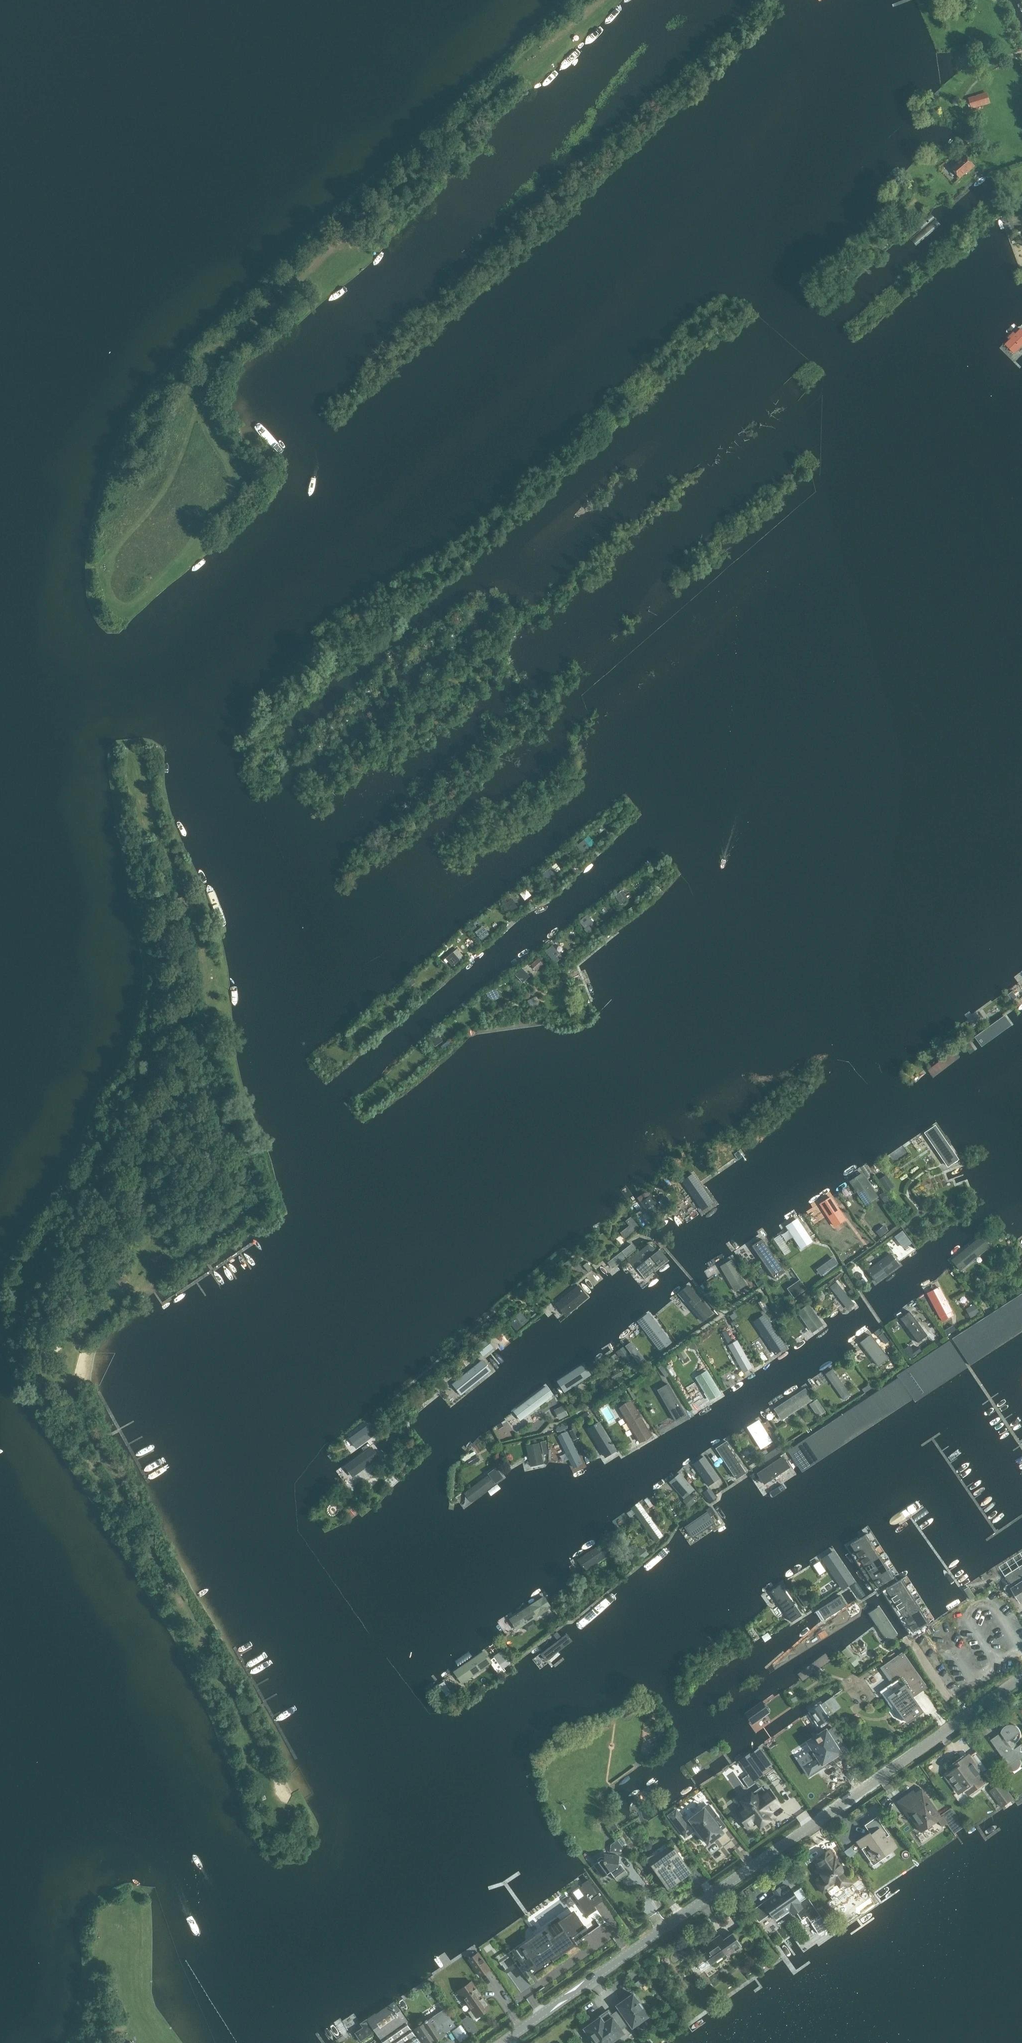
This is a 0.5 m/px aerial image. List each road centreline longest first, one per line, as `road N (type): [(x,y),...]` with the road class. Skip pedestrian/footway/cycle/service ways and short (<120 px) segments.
road 1 (residential): [(501,2042),(1021,1677)]

